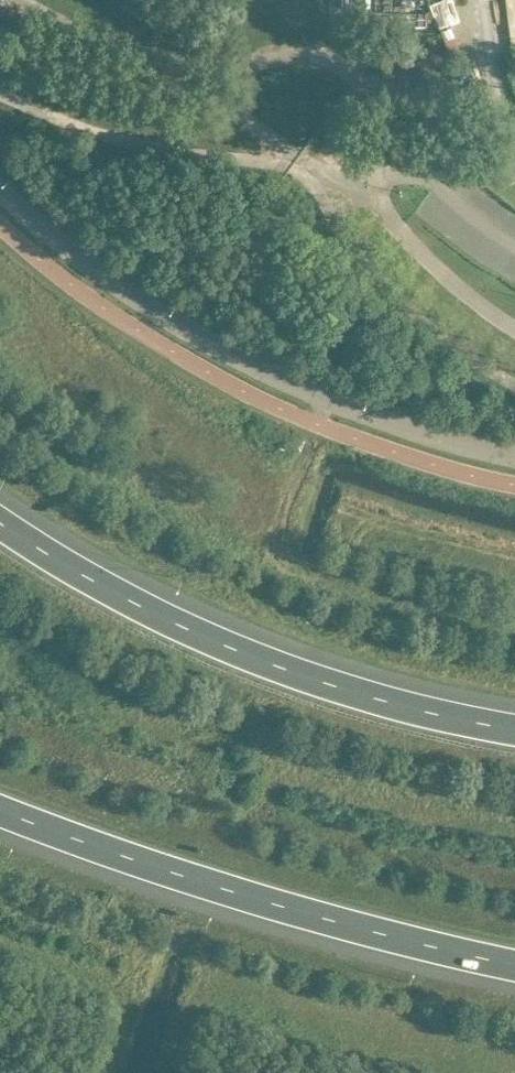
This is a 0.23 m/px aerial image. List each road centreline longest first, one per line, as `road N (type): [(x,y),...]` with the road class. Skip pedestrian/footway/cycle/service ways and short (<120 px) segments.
road 1 (unclassified): [(0,178),(88,254),(247,357),(363,411),(514,456)]
road 2 (motorway): [(514,728),(415,710),(231,647),(141,607),(0,521)]
road 3 (motorway): [(0,813),(303,912),(514,963)]

